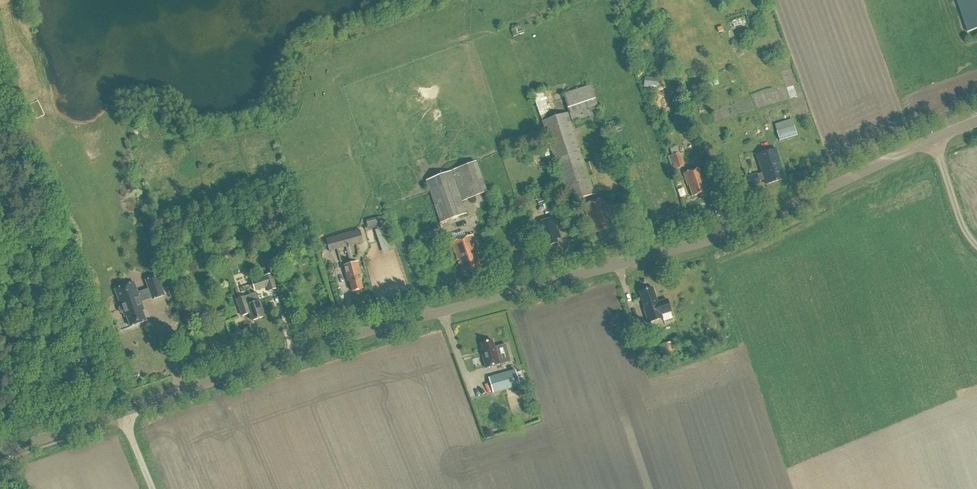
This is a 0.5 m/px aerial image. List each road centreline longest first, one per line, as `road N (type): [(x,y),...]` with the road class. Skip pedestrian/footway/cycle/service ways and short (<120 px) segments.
road 1 (unclassified): [(121,413),(292,354),(722,235),(933,140)]
road 2 (unclassified): [(0,455),(121,413)]

